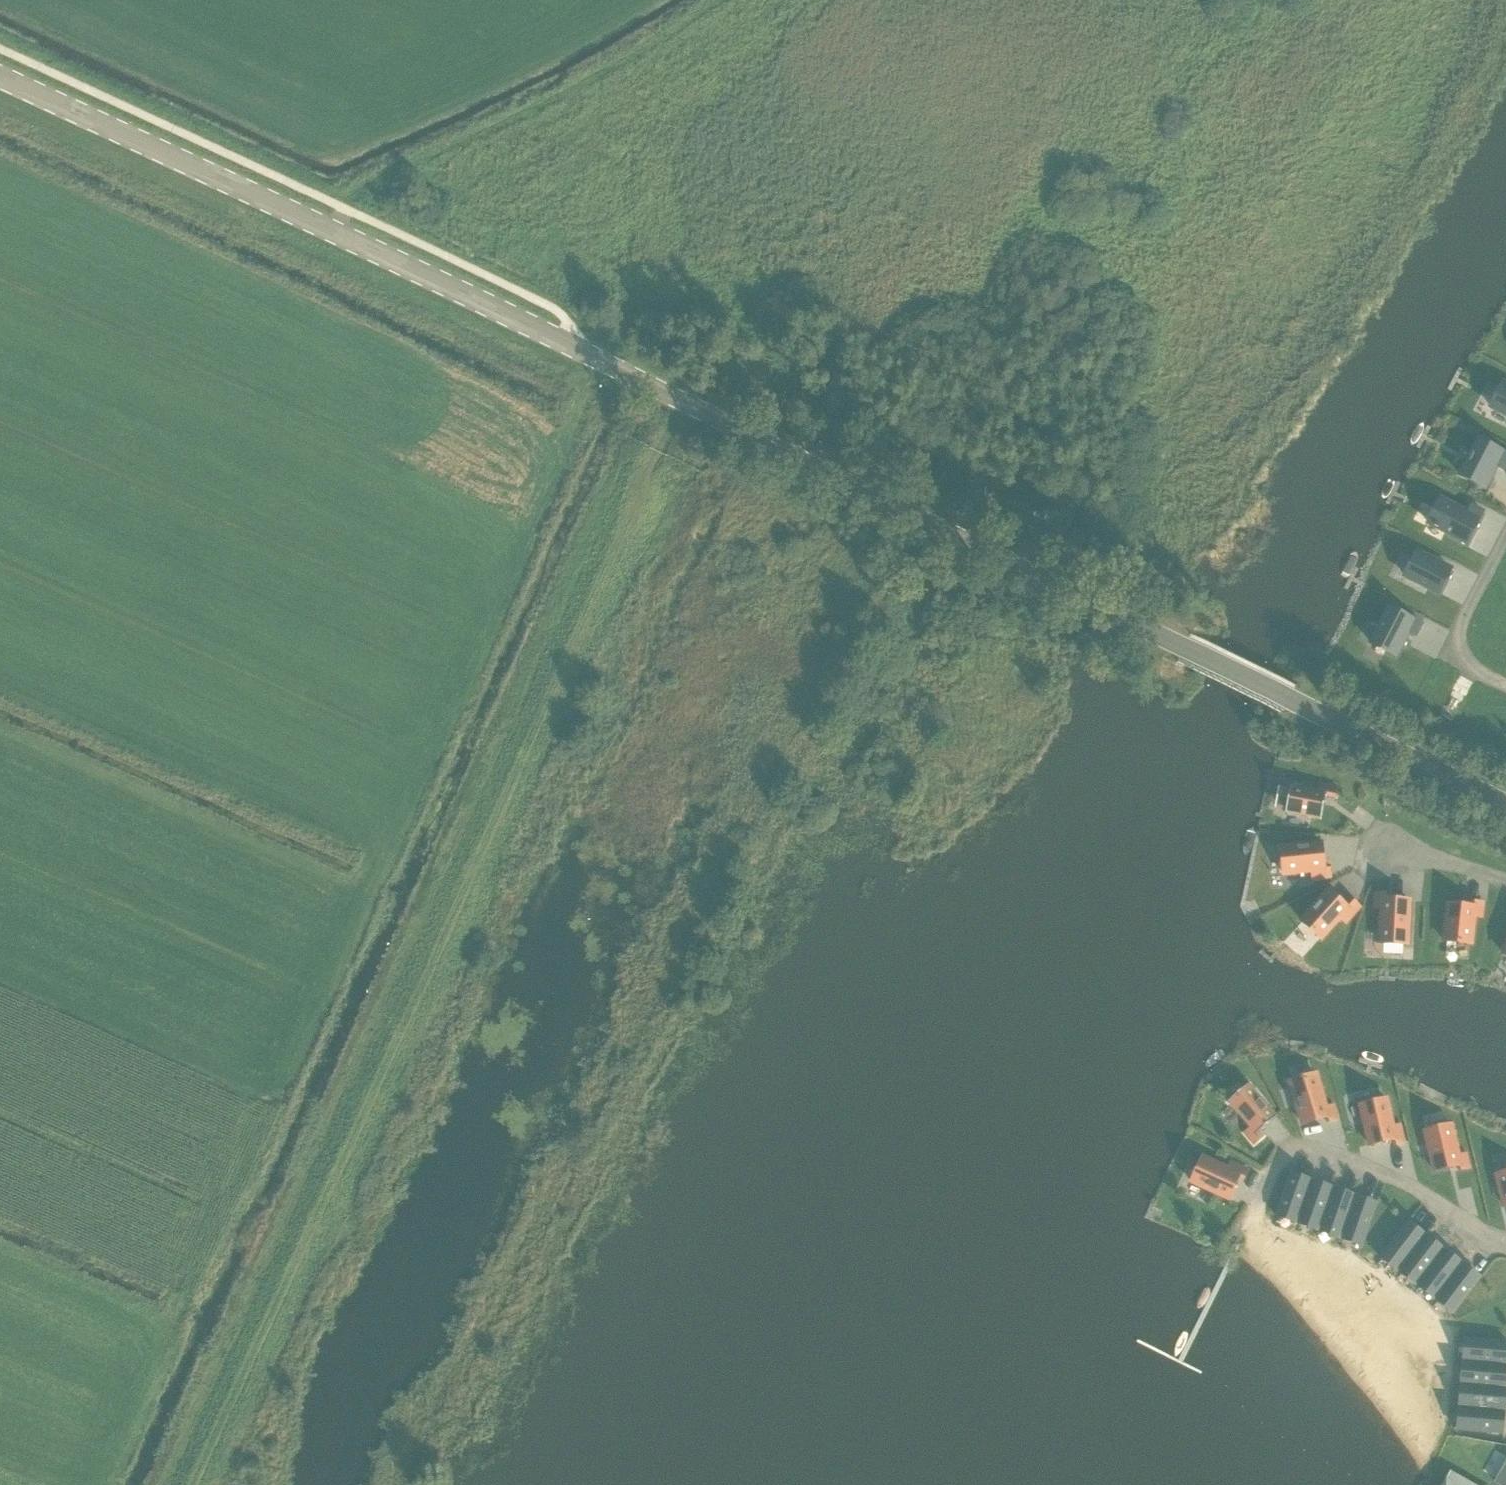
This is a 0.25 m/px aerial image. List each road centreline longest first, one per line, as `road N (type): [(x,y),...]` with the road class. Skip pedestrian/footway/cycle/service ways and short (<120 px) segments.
road 1 (tertiary): [(579,352),(1505,802)]
road 2 (tertiary): [(579,352),(0,78)]
road 3 (residential): [(1239,1241),(1281,1155),(1308,1146),(1413,1187),(1505,1242)]
road 4 (residential): [(1505,879),(1382,850)]

